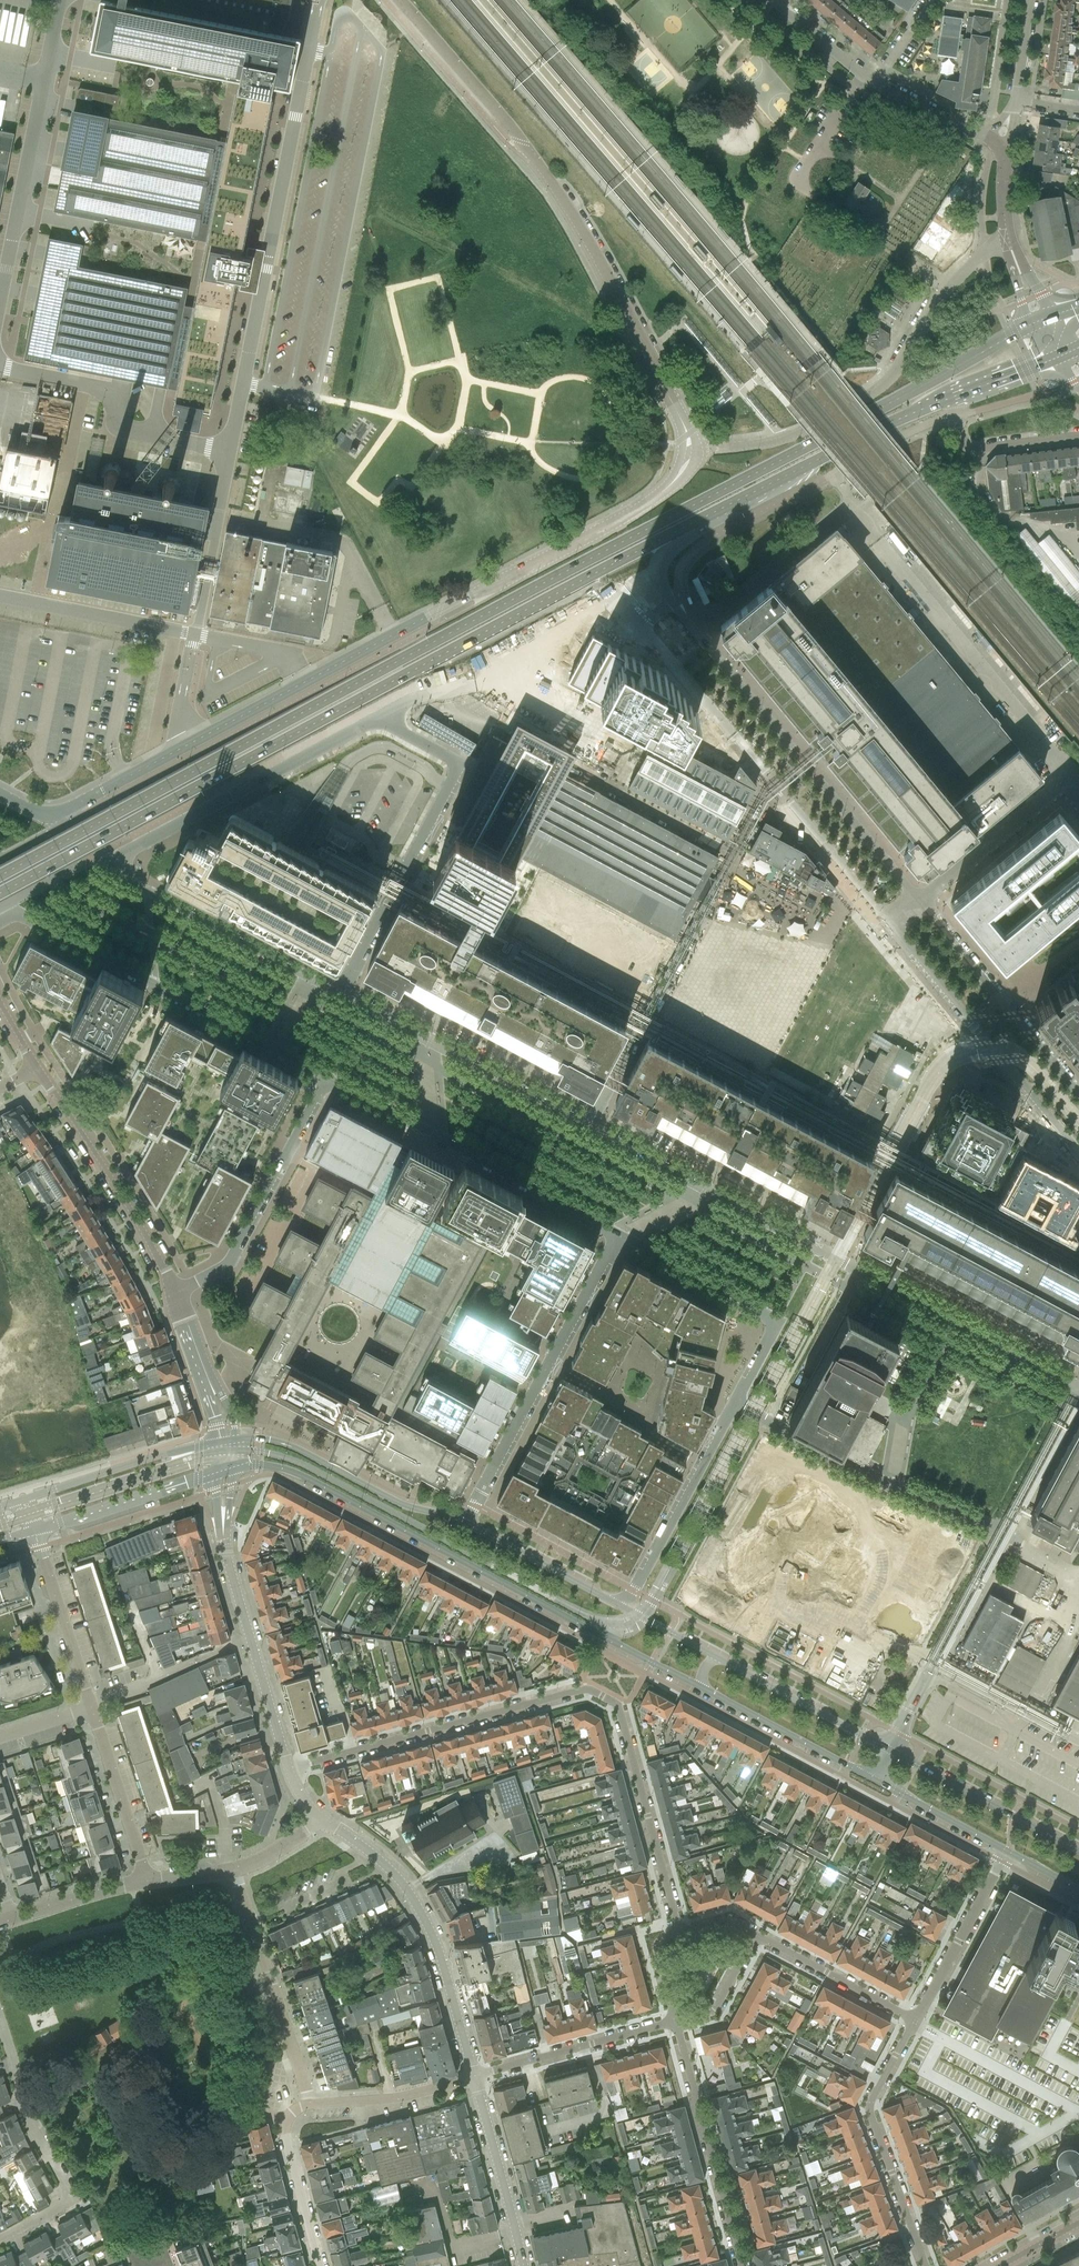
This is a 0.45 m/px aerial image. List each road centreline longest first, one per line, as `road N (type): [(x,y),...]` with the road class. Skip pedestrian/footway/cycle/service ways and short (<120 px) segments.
road 1 (primary): [(1030,325),(0,874)]
road 2 (secondary): [(233,1469),(261,1465),(300,1475),(870,1778)]
road 3 (primary): [(0,893),(545,600)]
road 4 (residential): [(289,1769),(591,1691),(619,1709),(680,1936)]
road 5 (residential): [(1078,1391),(588,1127)]
road 6 (residential): [(617,1235),(779,1323),(633,1590),(612,1601)]
road 7 (tertiary): [(777,790),(1078,1156)]
road 8 (tertiary): [(689,452),(672,483),(623,519),(303,683)]
road 9 (unclassified): [(314,20),(229,450)]
road 10 (tertiary): [(1078,1092),(807,767)]
road 11 (unclassified): [(1007,238),(940,295),(898,370),(876,391),(778,440),(689,452)]
road 12 (tertiary): [(402,0),(551,182),(633,329)]
road 13 (residential): [(777,790),(763,802),(588,1127)]
road 14 (residential): [(0,923),(16,915),(34,921),(326,1079)]
road 15 (residential): [(340,994),(464,766),(379,719)]
road 16 (residential): [(326,1079),(617,1235)]
road 17 (residential): [(617,1235),(467,1523)]
road 18 (secondary): [(886,1749),(612,1601)]
road 19 (unclassified): [(0,298),(59,0)]
road 20 (primary): [(688,527),(957,395)]
road 21 (residential): [(119,856),(379,719)]
road 22 (residential): [(588,1127),(340,994)]
road 23 (residential): [(0,2238),(73,2199),(29,2121),(0,2024)]
road 24 (residential): [(175,1293),(232,1260),(326,1079)]
road 25 (unclassified): [(229,450),(120,427),(119,393),(0,368)]
road 26 (residential): [(916,2020),(869,2110),(926,2265)]
road 27 (residential): [(340,994),(130,880),(119,856)]
road 28 (tertiary): [(175,1293),(36,1067)]
road 29 (residential): [(741,2265),(676,2021)]
road 30 (secondary): [(467,1523),(401,1504),(290,1447),(235,1439)]
road 31 (tertiary): [(474,2077),(427,1923),(372,1855)]
road 32 (residential): [(1004,1534),(886,1749)]
road 33 (tertiary): [(289,1769),(222,1536)]
road 34 (secondary): [(1078,1853),(886,1749)]
road 35 (residential): [(474,2077),(676,2021)]
road 36 (secondary): [(219,1441),(24,1499)]
road 37 (unclassified): [(194,634),(0,597)]
road 38 (tertiary): [(807,767),(683,616)]
road 39 (tertiary): [(524,2265),(474,2077)]
road 40 (tertiary): [(655,639),(777,790)]
road 41 (secondary): [(33,1531),(217,1473)]
road 42 (residential): [(310,2104),(250,1922)]
road 43 (residential): [(916,2020),(1006,1851)]
road 44 (unclassified): [(194,634),(229,450)]
road 45 (residential): [(90,1709),(33,1531)]
road 46 (residential): [(916,2020),(755,1935)]
road 47 (residential): [(145,1880),(90,1709)]
road 48 (residential): [(320,2265),(285,2131),(291,2112),(310,2104)]
road 49 (residential): [(310,2104),(399,2098),(474,2077)]
road 50 (secondary): [(612,1601),(467,1523)]
road 51 (primary): [(545,600),(688,527)]
road 52 (secondary): [(870,1778),(1006,1851)]
road 53 (tertiary): [(189,745),(62,813)]
road 54 (residential): [(250,1922),(337,1882),(341,1871),(372,1855)]
road 55 (residential): [(11,1919),(145,1880)]
road 56 (tertiary): [(689,449),(693,428),(633,329)]
road 57 (unclassified): [(832,476),(955,416)]
road 58 (tertiary): [(878,82),(774,0)]
road 59 (tertiary): [(633,329),(689,449)]
road 60 (primary): [(545,600),(575,590),(610,593),(655,639)]
road 61 (tertiary): [(303,683),(189,745)]
road 62 (unclassified): [(303,683),(287,654),(194,634)]
road 63 (residential): [(755,1935),(714,2010),(676,2021)]
road 64 (tertiary): [(987,136),(878,82)]

